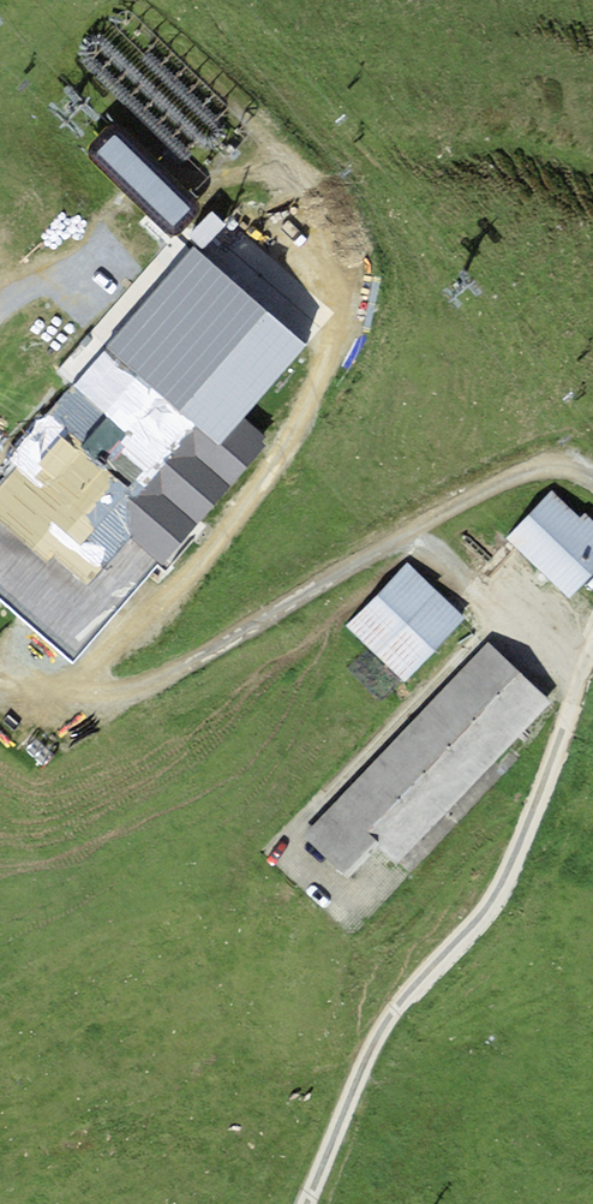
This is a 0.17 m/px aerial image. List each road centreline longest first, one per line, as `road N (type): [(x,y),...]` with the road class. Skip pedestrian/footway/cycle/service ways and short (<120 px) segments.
road 1 (track): [(0,678),(18,688),(128,701),(506,475),(565,460),(592,472)]
road 2 (track): [(592,659),(504,882),(467,936),(392,1015),(342,1111),(306,1203)]
road 3 (track): [(74,697),(243,514),(313,405),(344,323),(302,179)]

